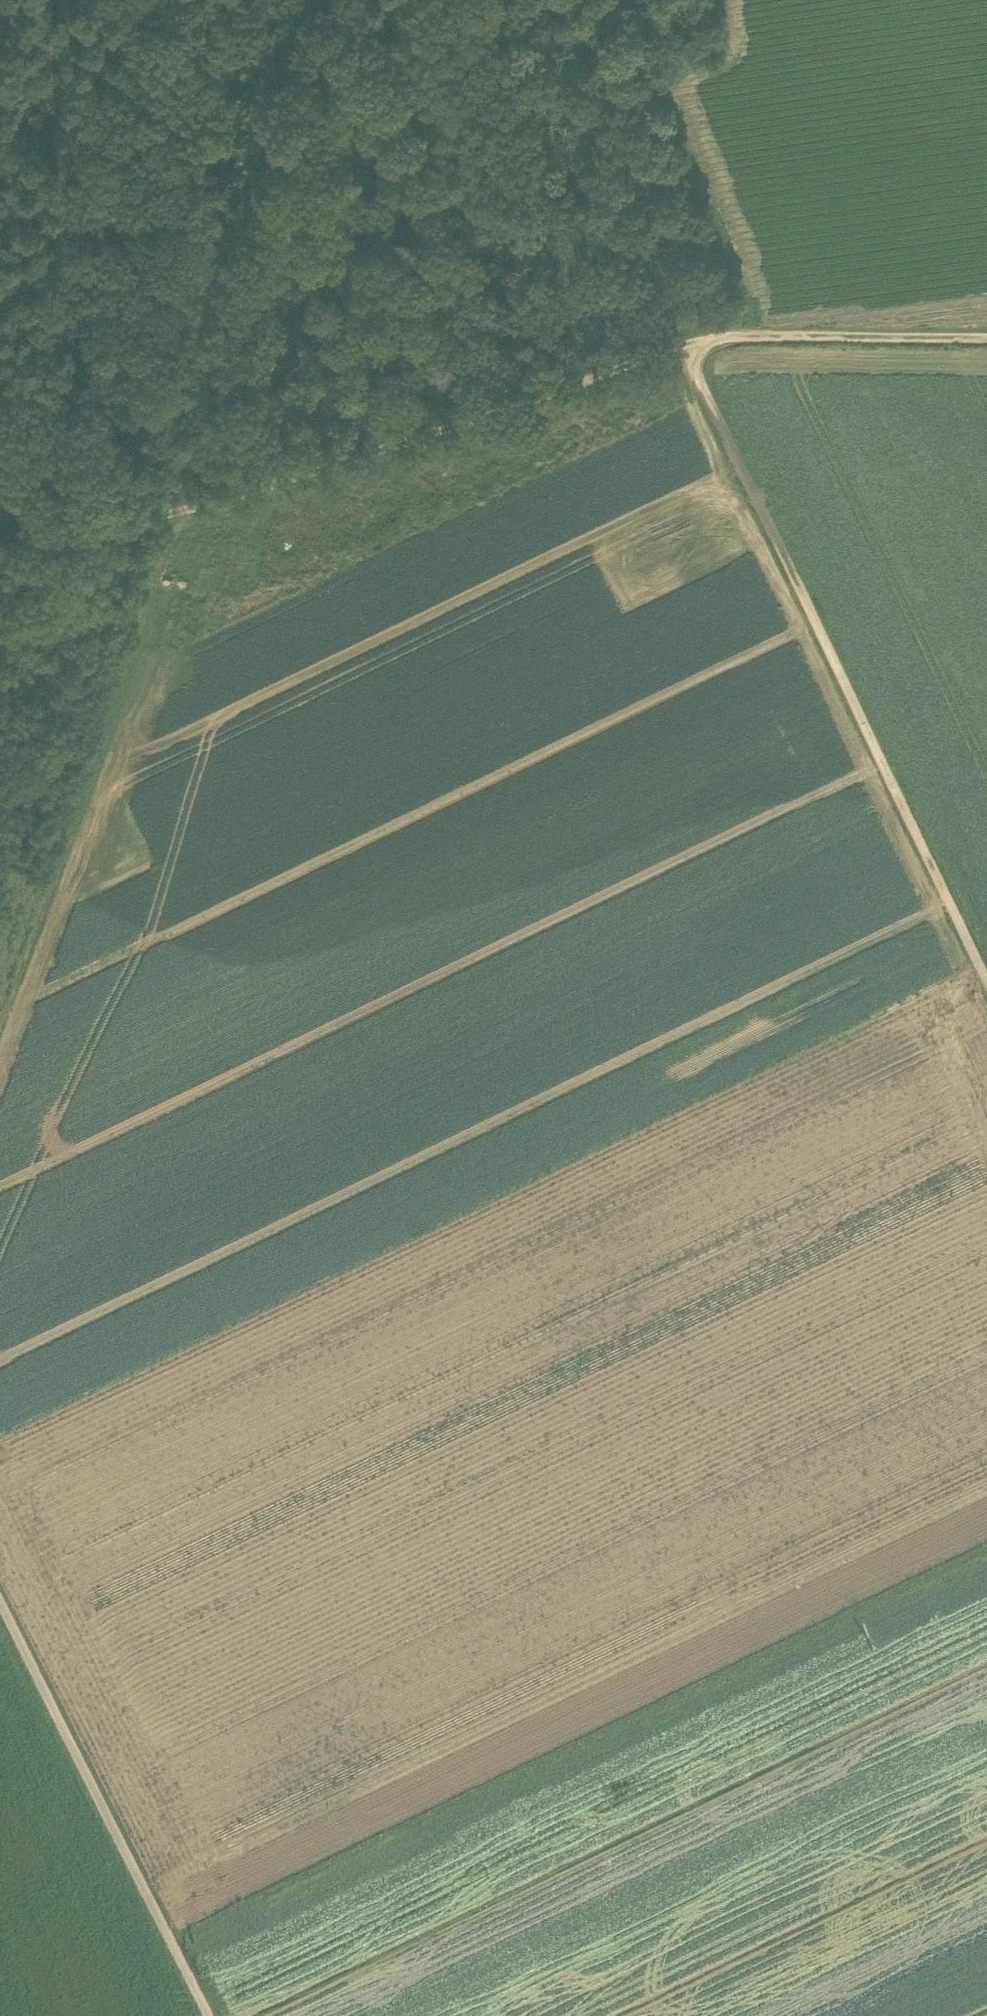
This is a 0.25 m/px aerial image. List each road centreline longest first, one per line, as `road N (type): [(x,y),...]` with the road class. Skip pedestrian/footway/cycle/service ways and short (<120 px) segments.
road 1 (track): [(680,340),(986,984)]
road 2 (track): [(680,340),(382,452),(0,547)]
road 3 (track): [(0,1604),(207,2015)]
road 4 (track): [(986,340),(680,340)]

